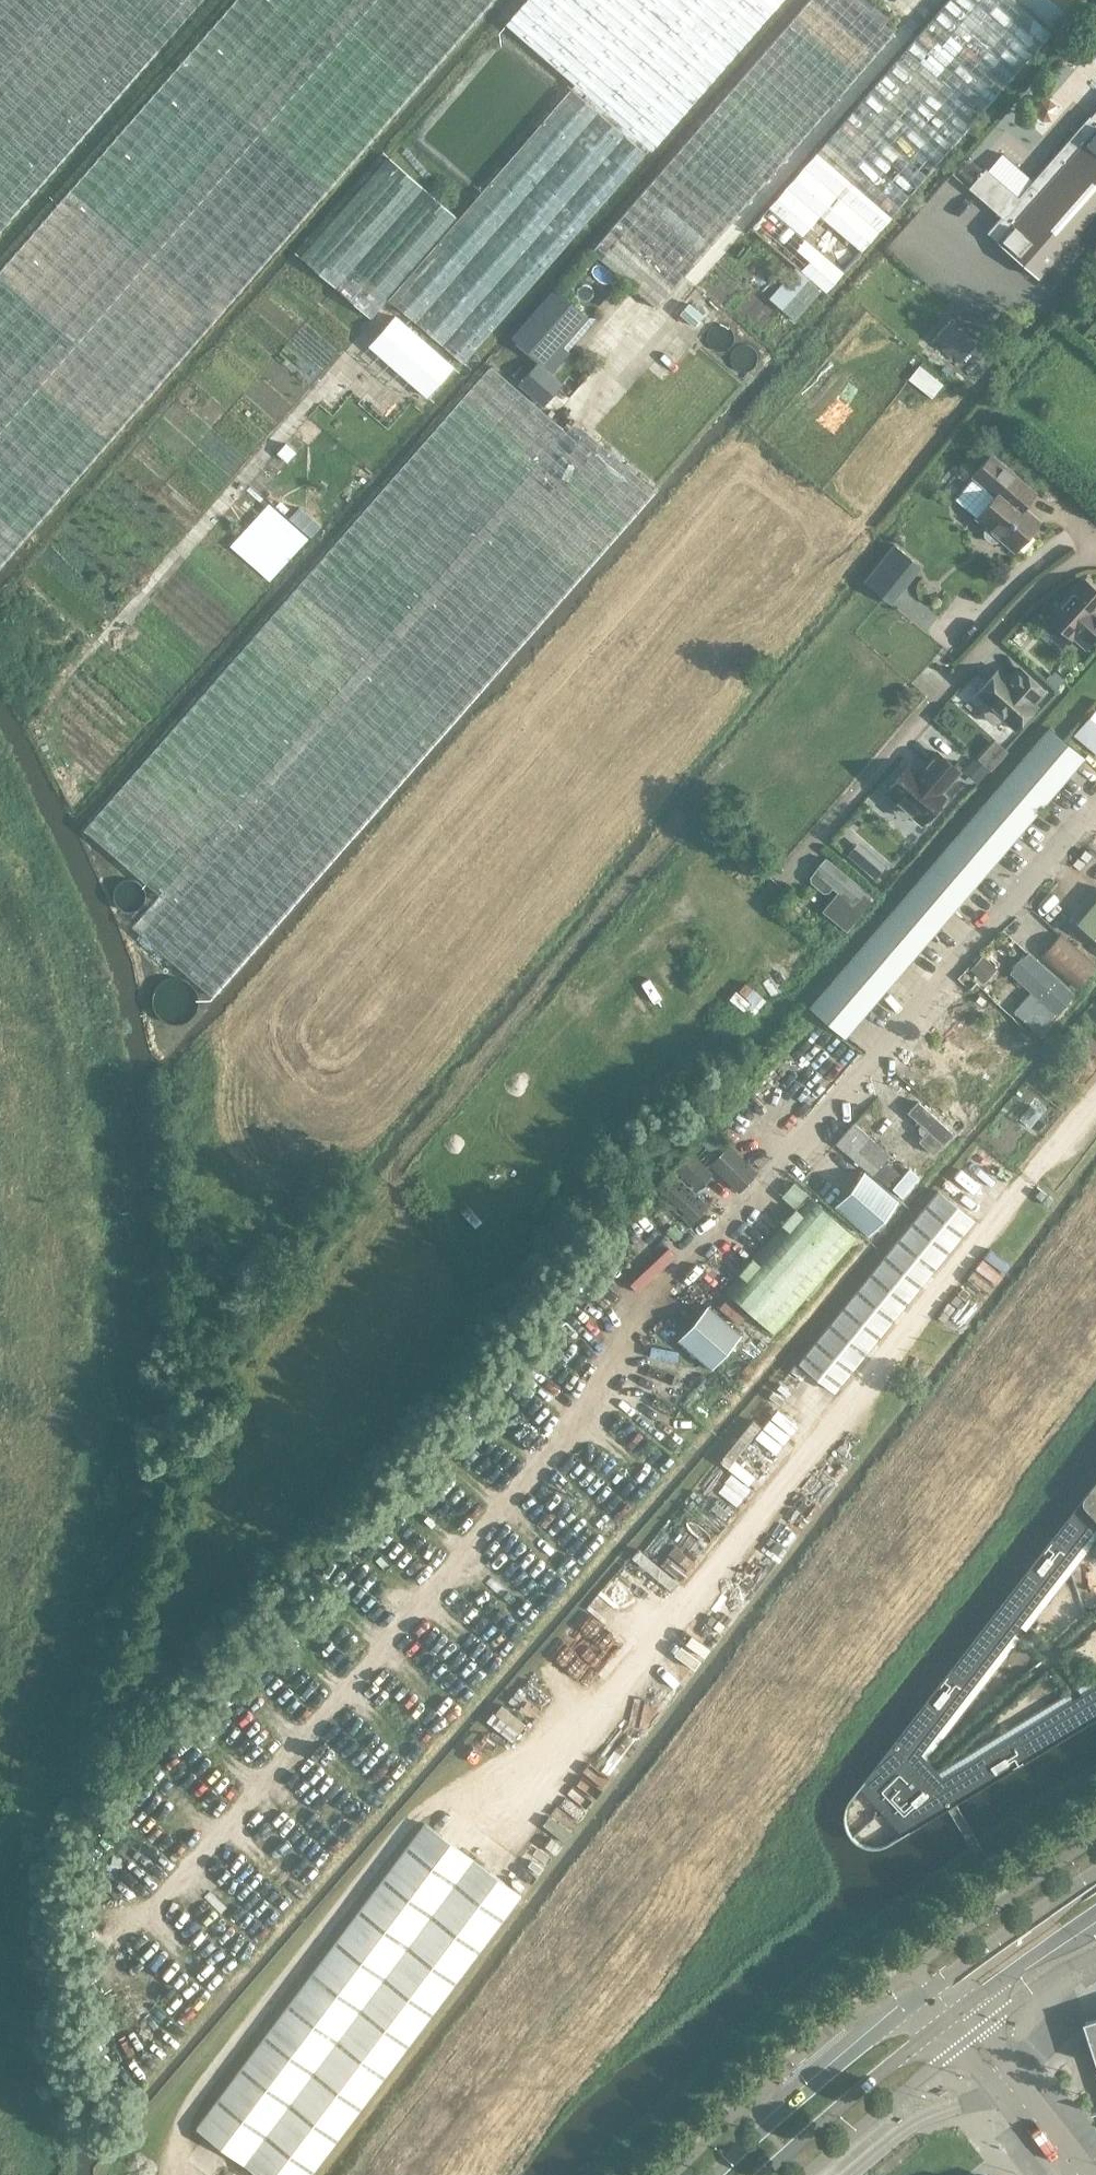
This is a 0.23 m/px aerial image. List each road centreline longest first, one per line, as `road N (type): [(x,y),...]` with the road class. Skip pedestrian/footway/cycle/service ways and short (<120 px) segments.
road 1 (track): [(216,2174),(172,2128),(420,1808),(566,1754),(1095,1098)]
road 2 (secondary): [(937,1989),(721,2174)]
road 3 (secondary): [(764,2174),(958,2016)]
road 4 (secondary): [(1079,1888),(1060,1920),(948,2004)]
road 5 (secondary): [(1079,1888),(937,1989)]
road 6 (secondary): [(958,2016),(1095,1915)]
road 7 (unclassified): [(1088,2174),(1008,2082)]

